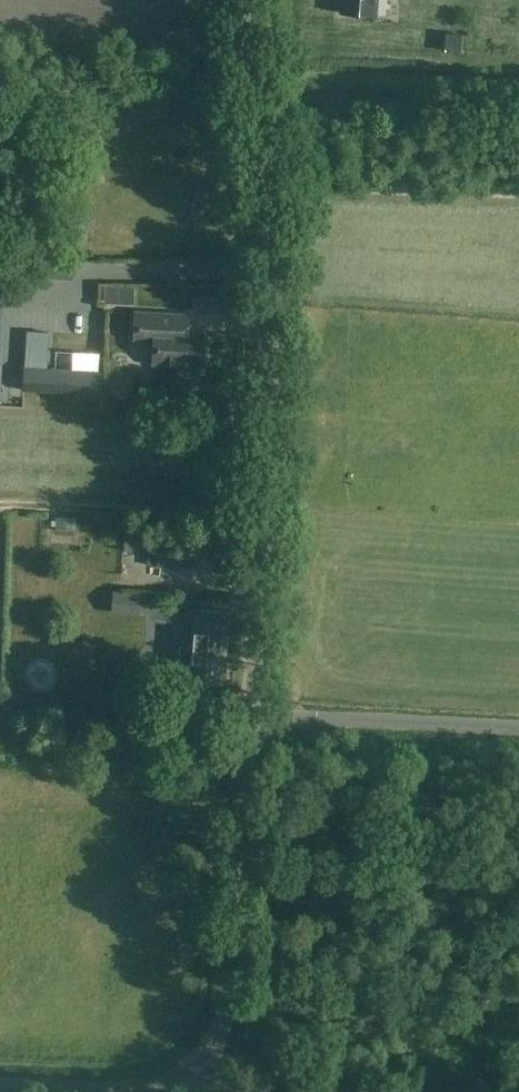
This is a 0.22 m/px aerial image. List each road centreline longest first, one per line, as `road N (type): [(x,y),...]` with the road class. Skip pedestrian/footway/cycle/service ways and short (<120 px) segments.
road 1 (unclassified): [(256,101),(273,322),(251,713)]
road 2 (unclassified): [(251,713),(233,987),(216,1035),(187,1069)]
road 3 (unclassified): [(518,728),(251,713)]
road 4 (unclassified): [(256,101),(311,96),(518,103)]
road 5 (track): [(262,518),(0,505)]

